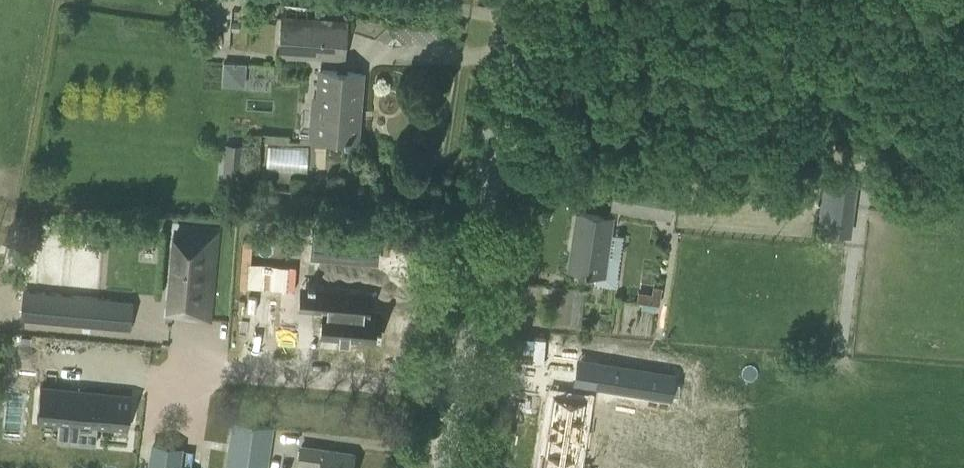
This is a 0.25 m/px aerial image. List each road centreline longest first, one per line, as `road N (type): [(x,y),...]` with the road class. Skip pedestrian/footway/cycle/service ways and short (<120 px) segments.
road 1 (tertiary): [(456,379),(512,0)]
road 2 (residential): [(174,362),(456,379)]

